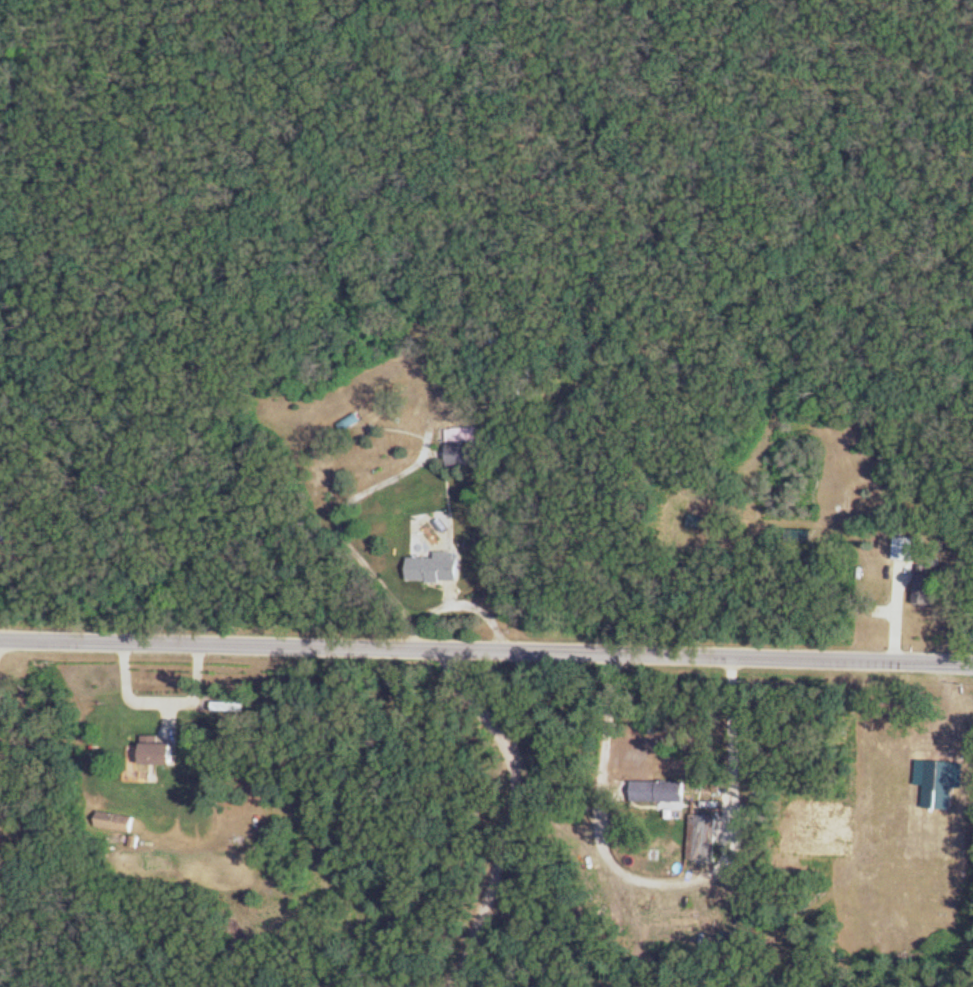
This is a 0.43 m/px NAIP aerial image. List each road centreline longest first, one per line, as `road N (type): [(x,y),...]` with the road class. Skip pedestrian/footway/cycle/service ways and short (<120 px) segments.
road 1 (residential): [(0,639),(972,663)]

